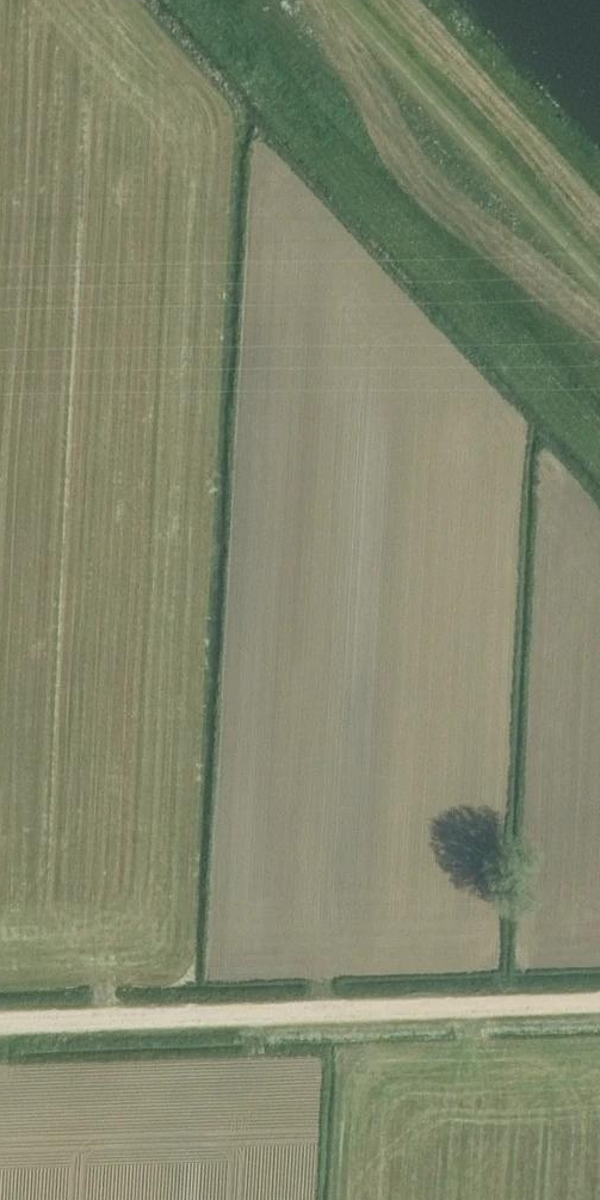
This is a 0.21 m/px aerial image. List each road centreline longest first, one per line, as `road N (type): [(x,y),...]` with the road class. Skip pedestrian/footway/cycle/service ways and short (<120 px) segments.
road 1 (track): [(0,1025),(599,1005)]

